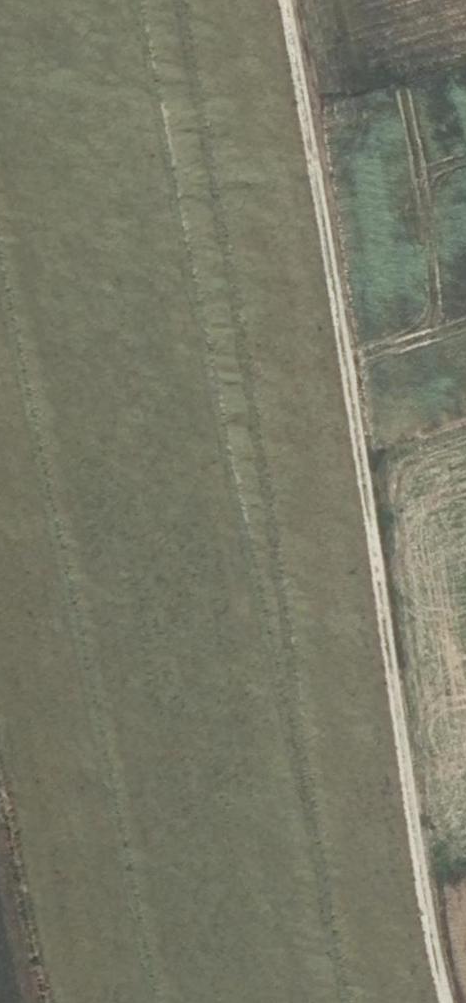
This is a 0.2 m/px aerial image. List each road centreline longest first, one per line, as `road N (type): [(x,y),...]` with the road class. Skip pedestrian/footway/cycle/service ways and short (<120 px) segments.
road 1 (track): [(281,0),(445,1002)]

